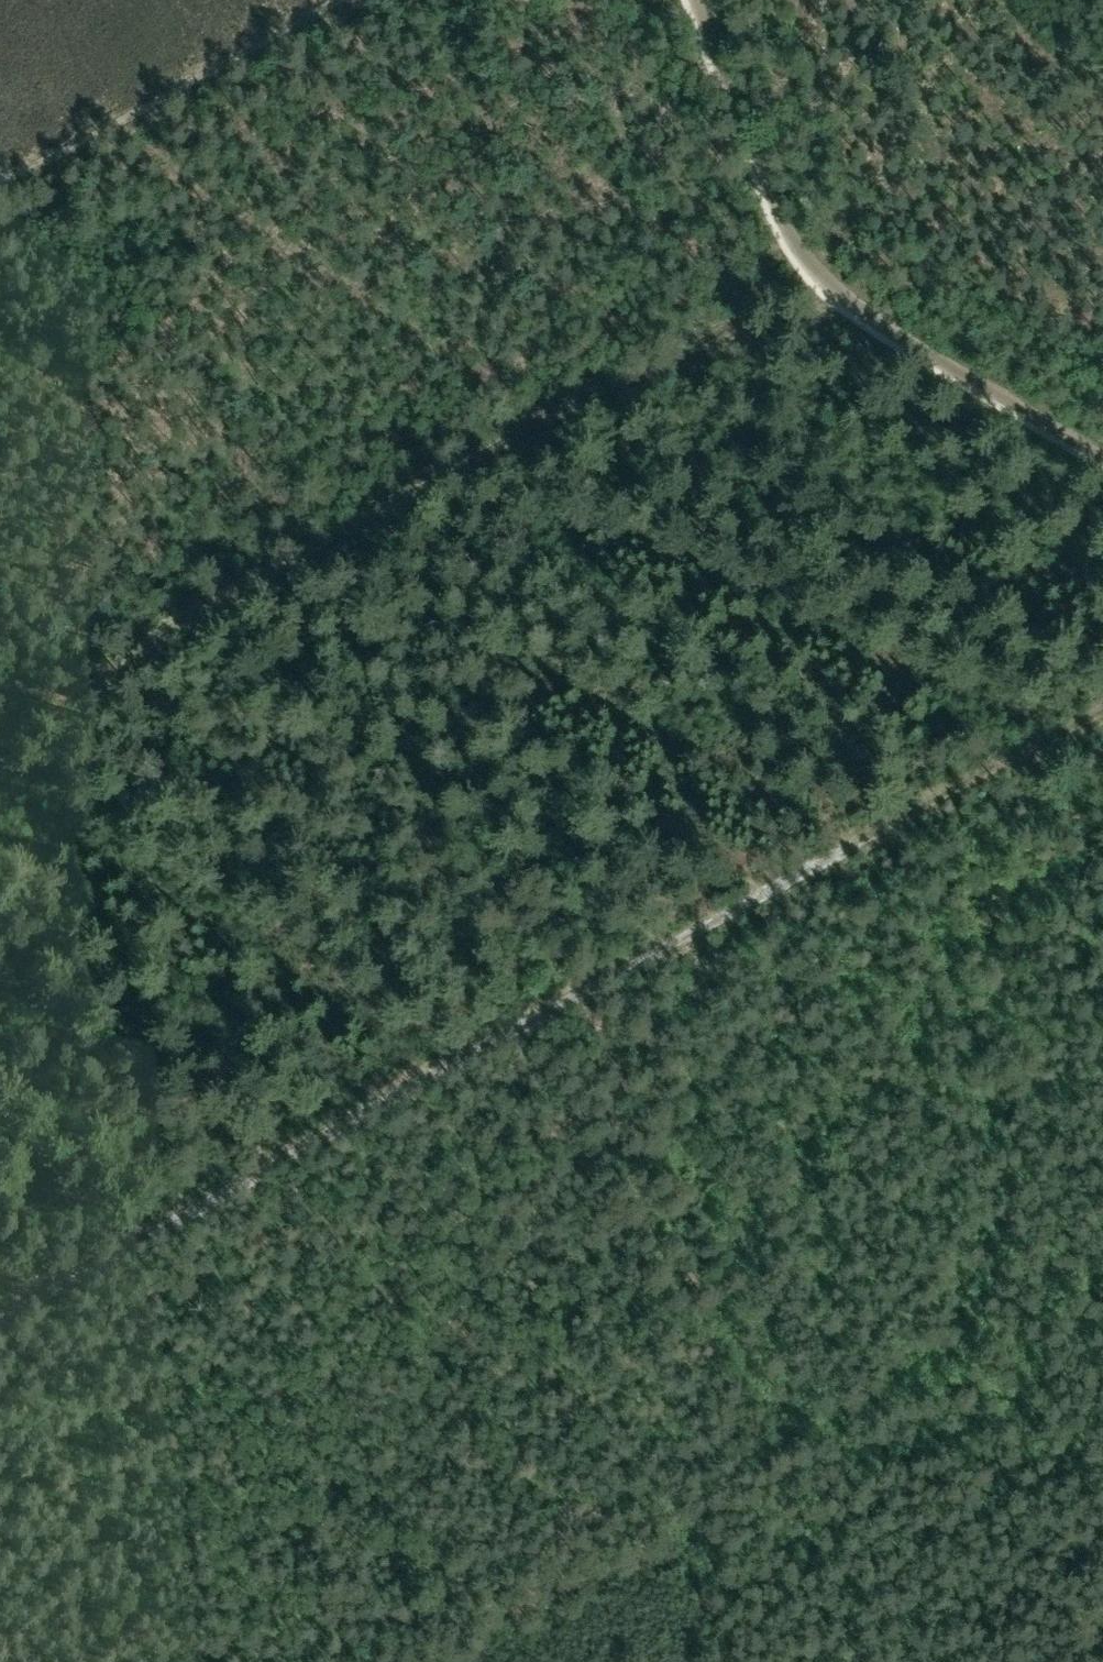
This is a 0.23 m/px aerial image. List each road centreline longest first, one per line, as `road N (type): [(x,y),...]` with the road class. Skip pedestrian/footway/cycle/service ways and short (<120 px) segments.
road 1 (track): [(1102,712),(0,1315)]
road 2 (track): [(1102,452),(840,297),(818,275),(781,218),(697,0)]
road 3 (track): [(0,184),(336,0)]

